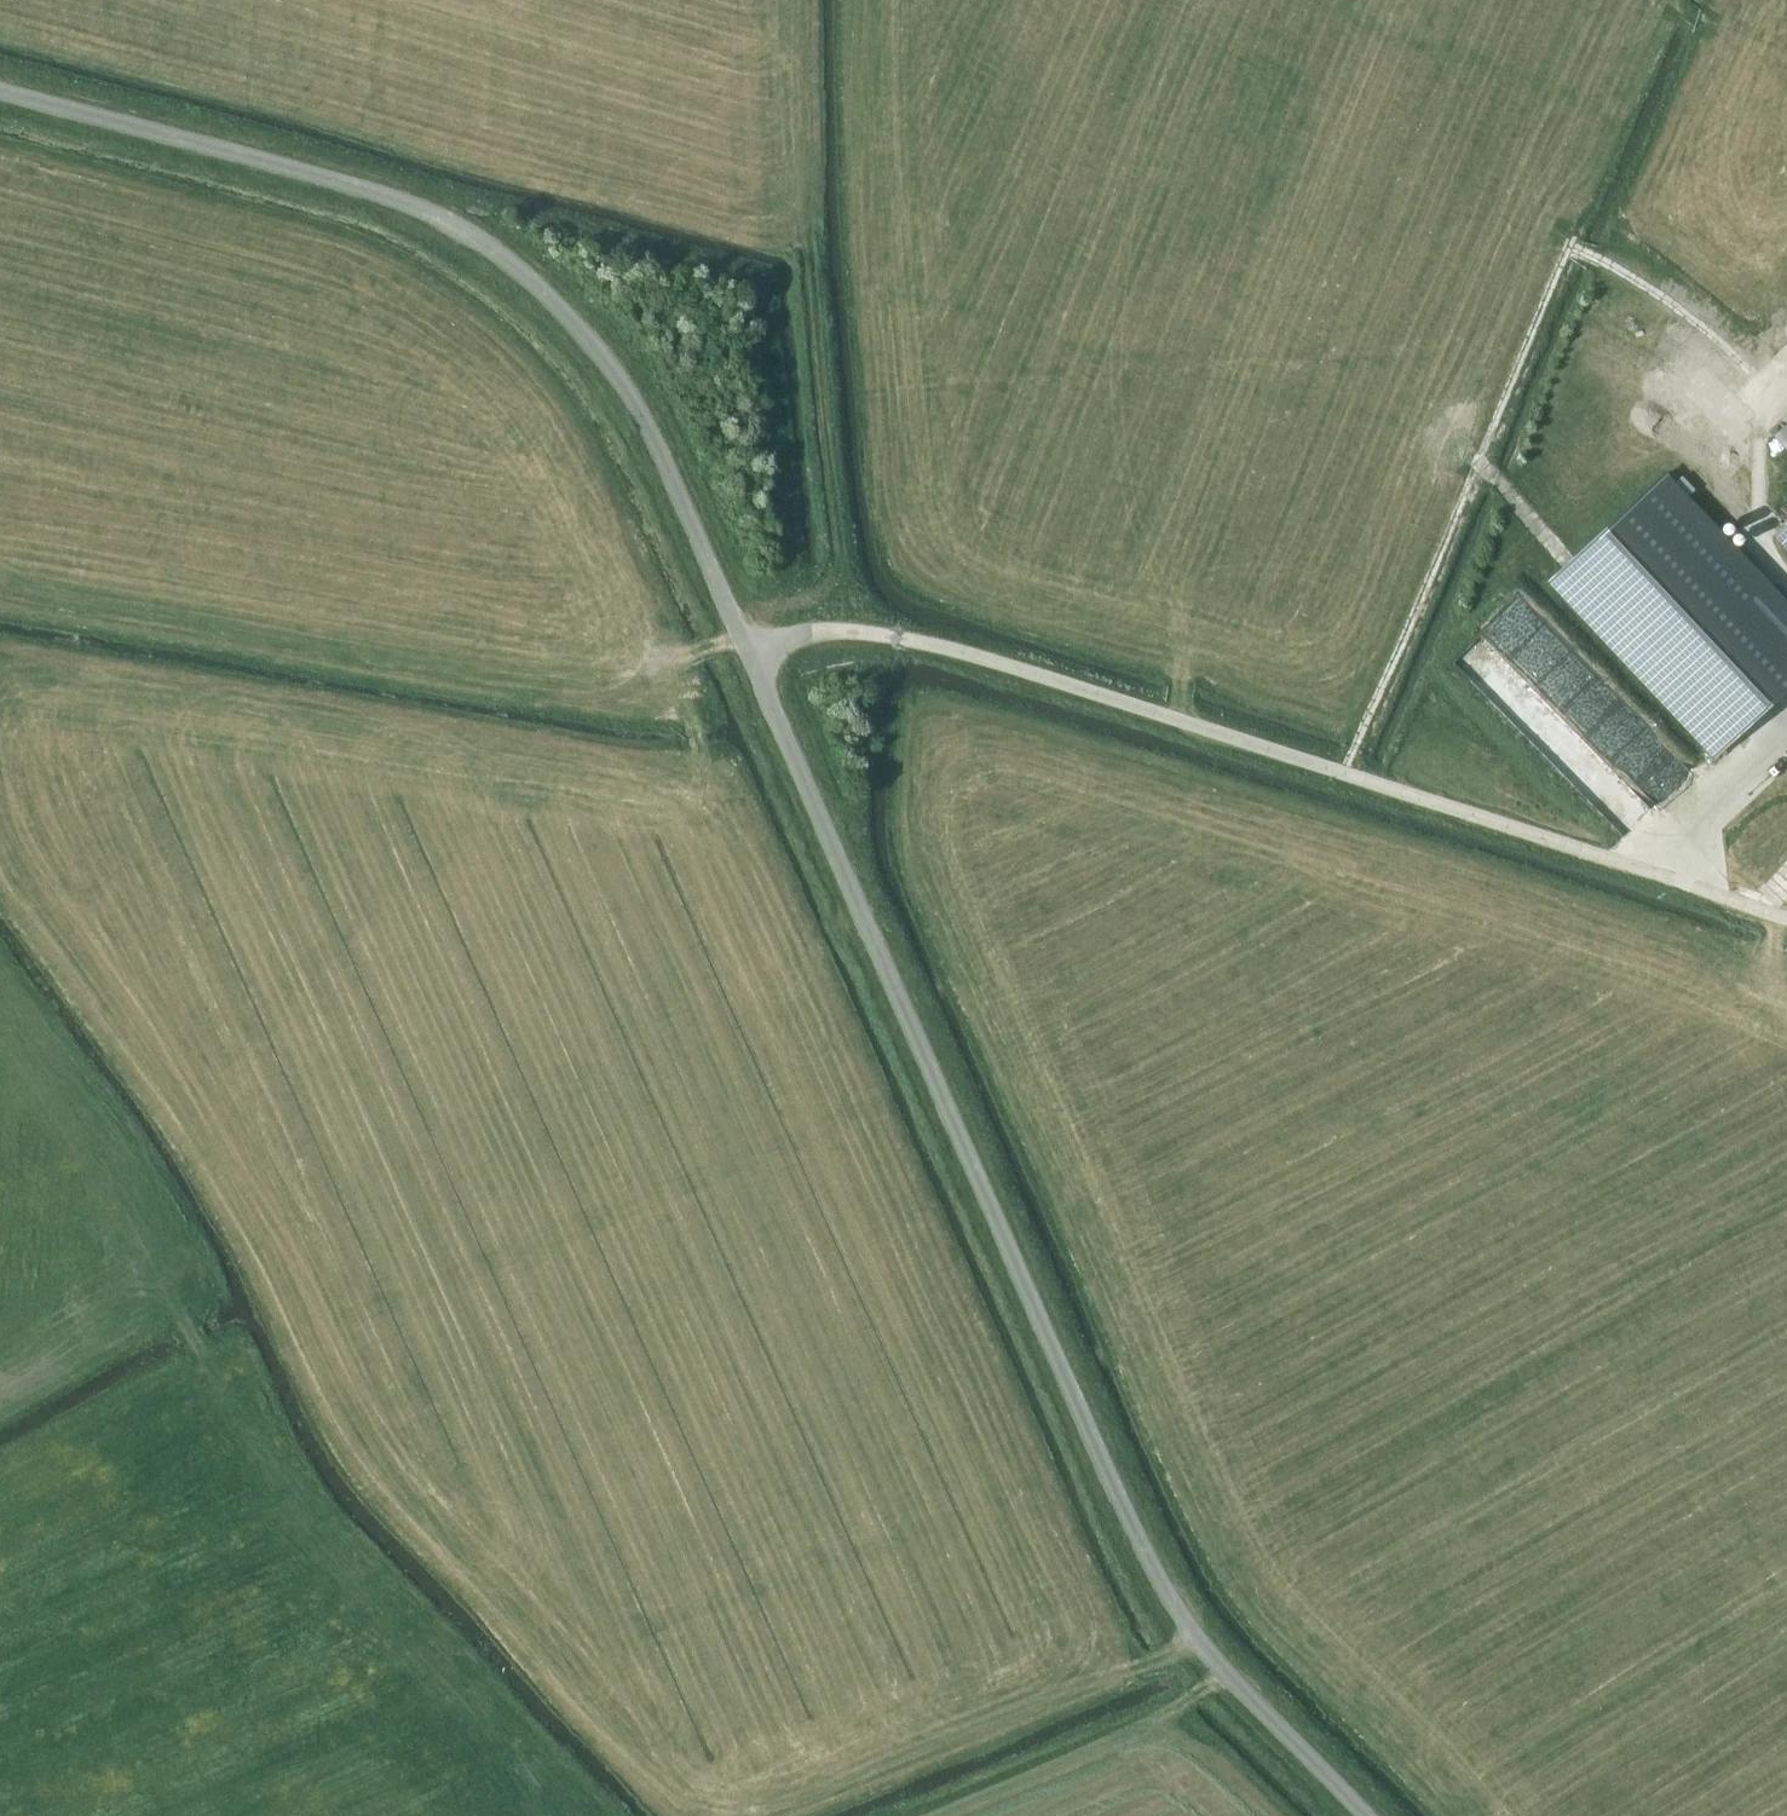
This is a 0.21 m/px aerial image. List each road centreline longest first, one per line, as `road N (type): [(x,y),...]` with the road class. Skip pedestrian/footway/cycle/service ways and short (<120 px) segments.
road 1 (unclassified): [(1370,1815),(1225,1674),(1152,1569),(901,1022),(746,644)]
road 2 (unclassified): [(1786,917),(901,638),(820,630),(746,644)]
road 3 (unclassified): [(746,644),(633,397),(587,332),(499,252),(368,188),(0,91)]

